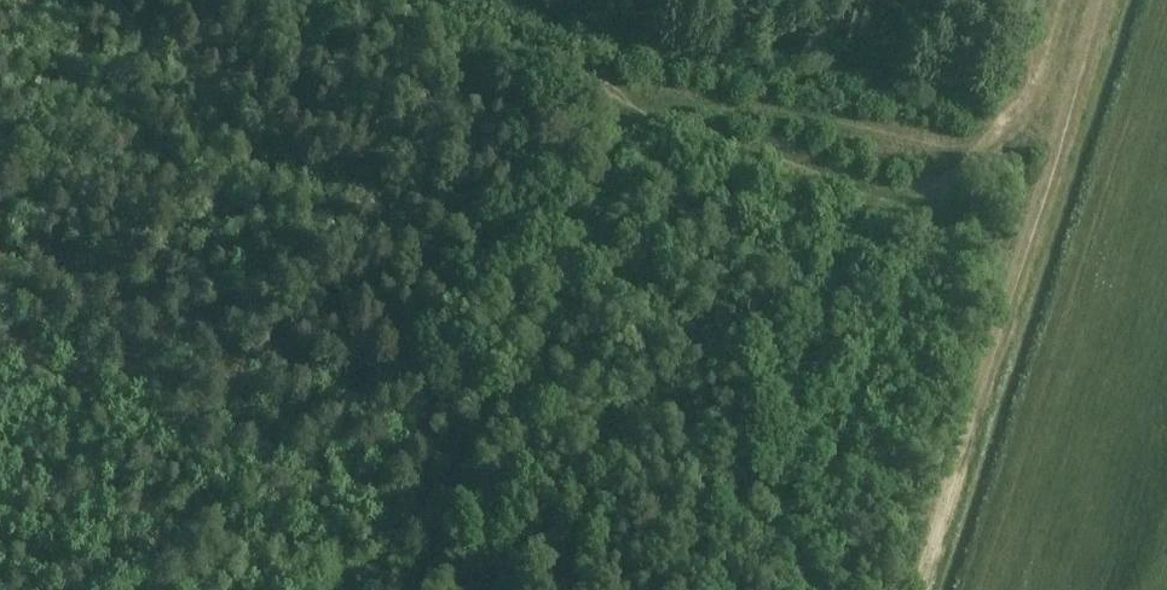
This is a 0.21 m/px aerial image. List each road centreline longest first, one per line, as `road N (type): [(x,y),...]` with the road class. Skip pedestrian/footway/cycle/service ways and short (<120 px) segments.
road 1 (track): [(361,0),(914,213)]
road 2 (track): [(637,112),(482,589)]
road 3 (track): [(966,445),(1098,0)]
road 4 (track): [(1044,14),(1004,127),(940,201),(914,213)]
road 5 (track): [(966,445),(918,589)]

